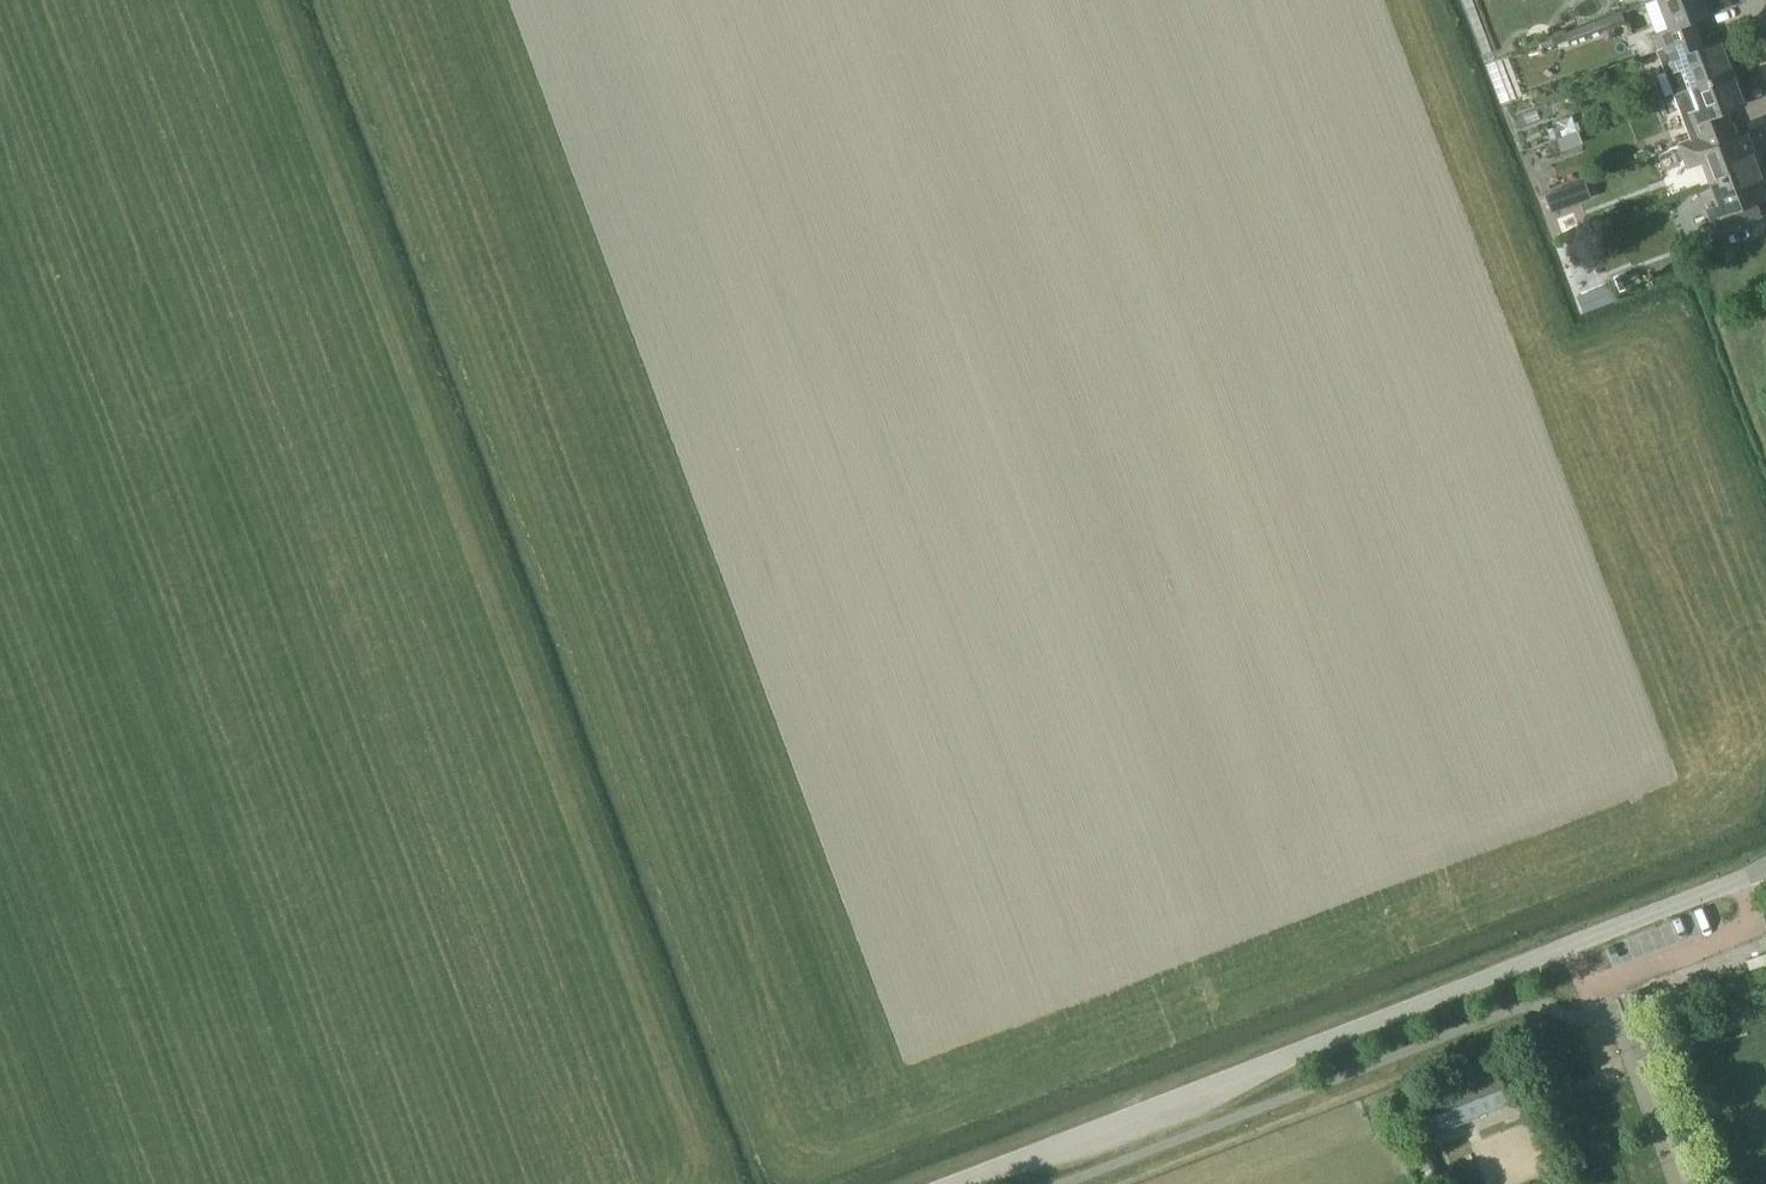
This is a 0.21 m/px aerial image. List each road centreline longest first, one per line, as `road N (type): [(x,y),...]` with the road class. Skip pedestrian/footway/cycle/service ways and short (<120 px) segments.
road 1 (residential): [(948,1183),(1765,867)]

